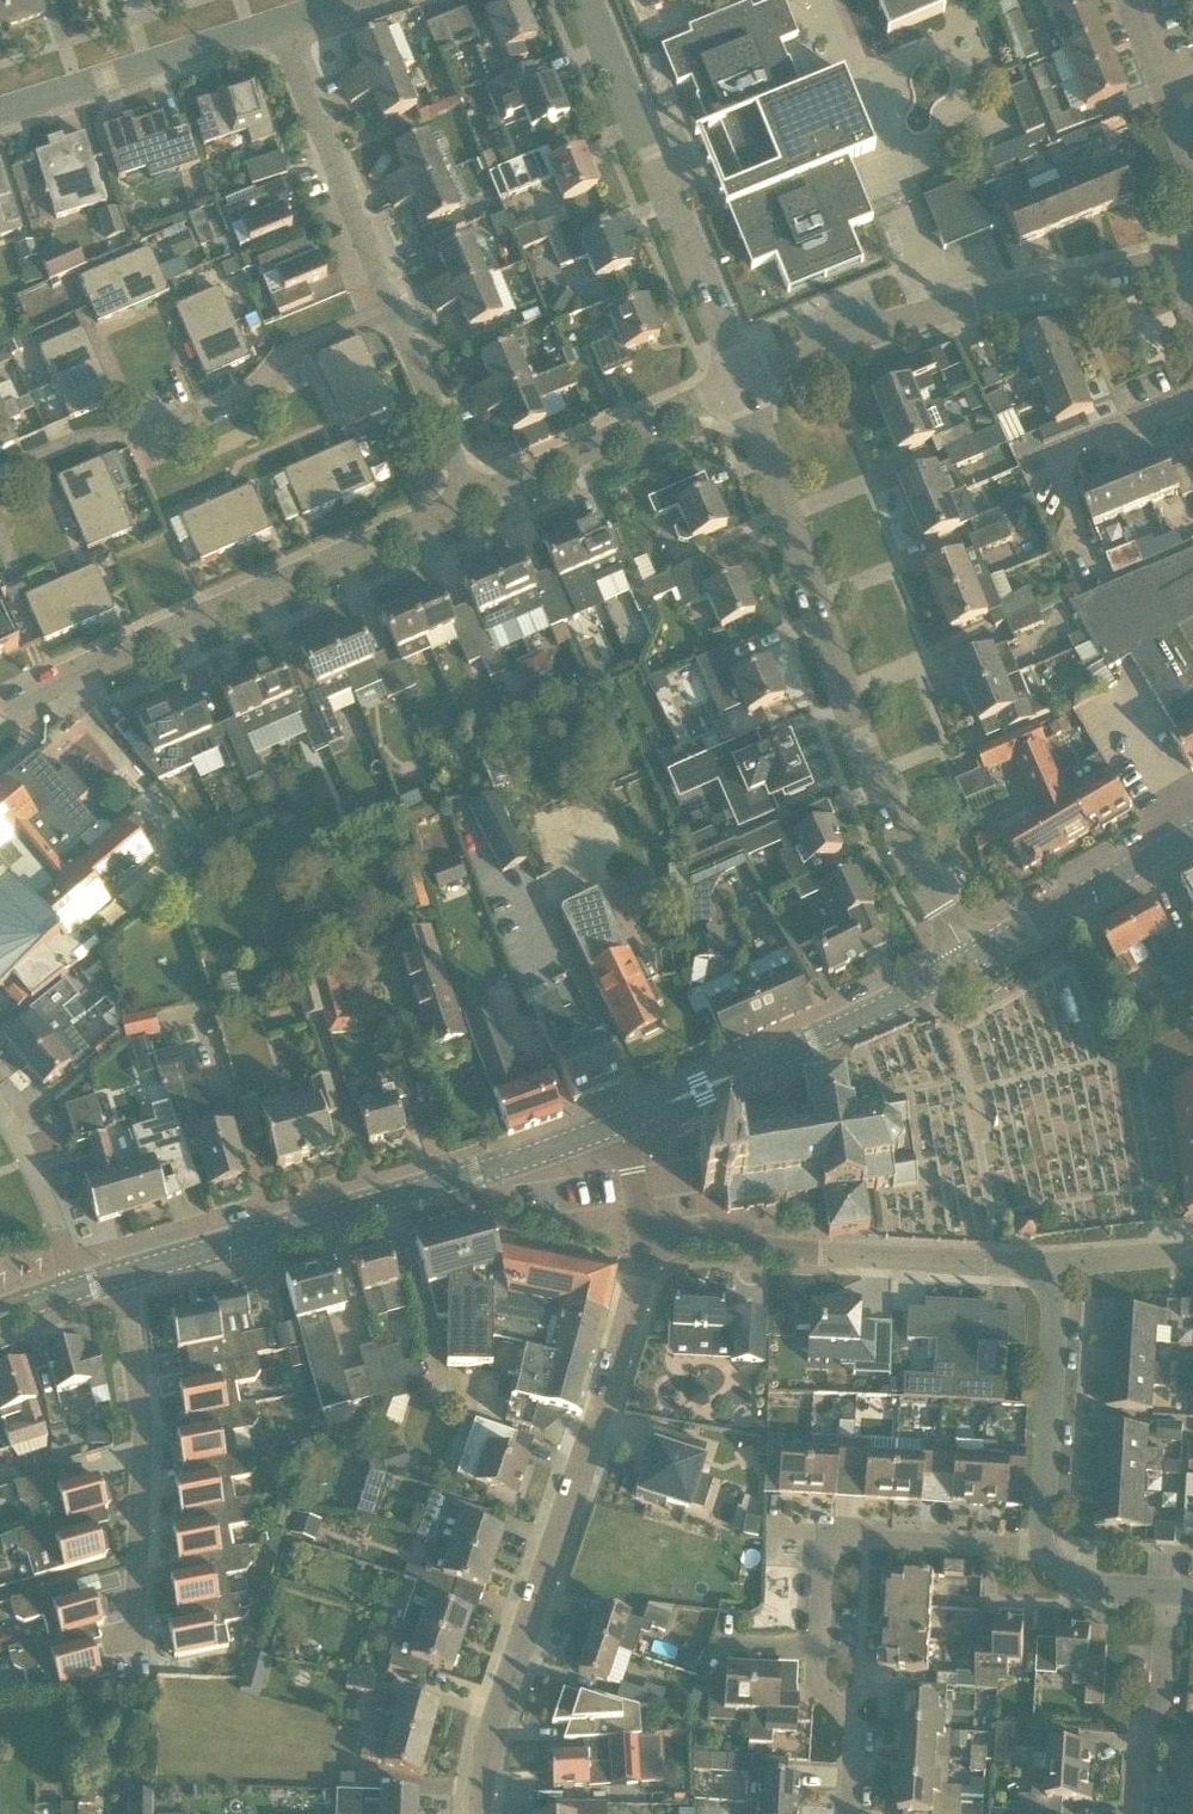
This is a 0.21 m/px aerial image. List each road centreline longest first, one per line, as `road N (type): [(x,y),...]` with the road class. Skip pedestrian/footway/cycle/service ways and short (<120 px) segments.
road 1 (residential): [(960,972),(848,733),(737,383)]
road 2 (residential): [(487,1813),(491,1740),(647,1239)]
road 3 (secondary): [(121,1275),(511,1168),(624,1125)]
road 4 (residential): [(0,722),(473,498)]
road 5 (residential): [(840,1813),(844,1748),(820,1674),(826,1557),(849,1525),(1046,1529)]
road 6 (residential): [(737,383),(850,340),(1173,260)]
road 7 (residential): [(391,303),(285,352),(255,386),(139,437),(82,437),(0,469)]
road 8 (residential): [(121,1275),(142,1432),(140,1688)]
road 9 (residential): [(737,383),(585,0)]
road 10 (residential): [(647,1239),(1051,1259)]
road 11 (secondary): [(624,1125),(960,972)]
road 12 (residential): [(391,303),(276,22)]
road 13 (residential): [(0,110),(276,22)]
road 14 (residential): [(473,498),(737,383)]
road 15 (residential): [(1051,1259),(1046,1529)]
road 16 (residential): [(1192,397),(1041,458),(1082,556)]
road 17 (secondary): [(960,972),(1192,840)]
road 18 (residential): [(1130,1813),(1143,1587)]
road 19 (residential): [(473,498),(391,303)]
road 20 (residential): [(81,1289),(0,1114)]
road 21 (residential): [(1192,176),(1132,0)]
road 22 (residential): [(1051,1259),(1192,1250)]

